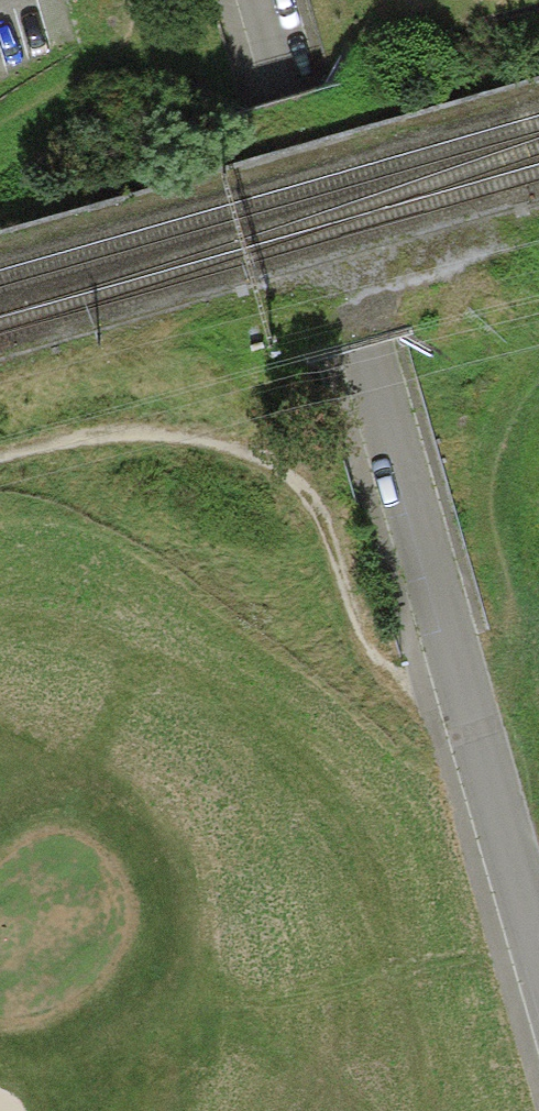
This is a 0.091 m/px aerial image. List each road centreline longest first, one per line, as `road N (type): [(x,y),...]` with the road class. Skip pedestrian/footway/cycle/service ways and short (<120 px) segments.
road 1 (residential): [(538,978),(451,718),(254,0)]
road 2 (track): [(0,469),(139,436),(208,442),(285,473),(331,529),(363,634),(451,718)]

